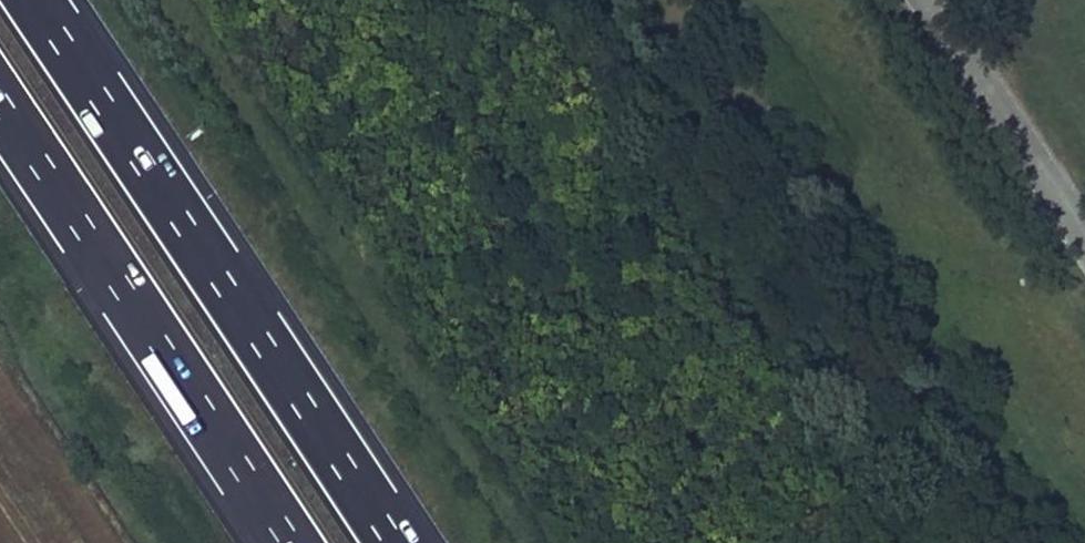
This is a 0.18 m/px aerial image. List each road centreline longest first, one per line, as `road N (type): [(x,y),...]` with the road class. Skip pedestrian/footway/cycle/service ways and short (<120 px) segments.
road 1 (motorway): [(398,542),(35,0)]
road 2 (motorway): [(0,103),(293,542)]

